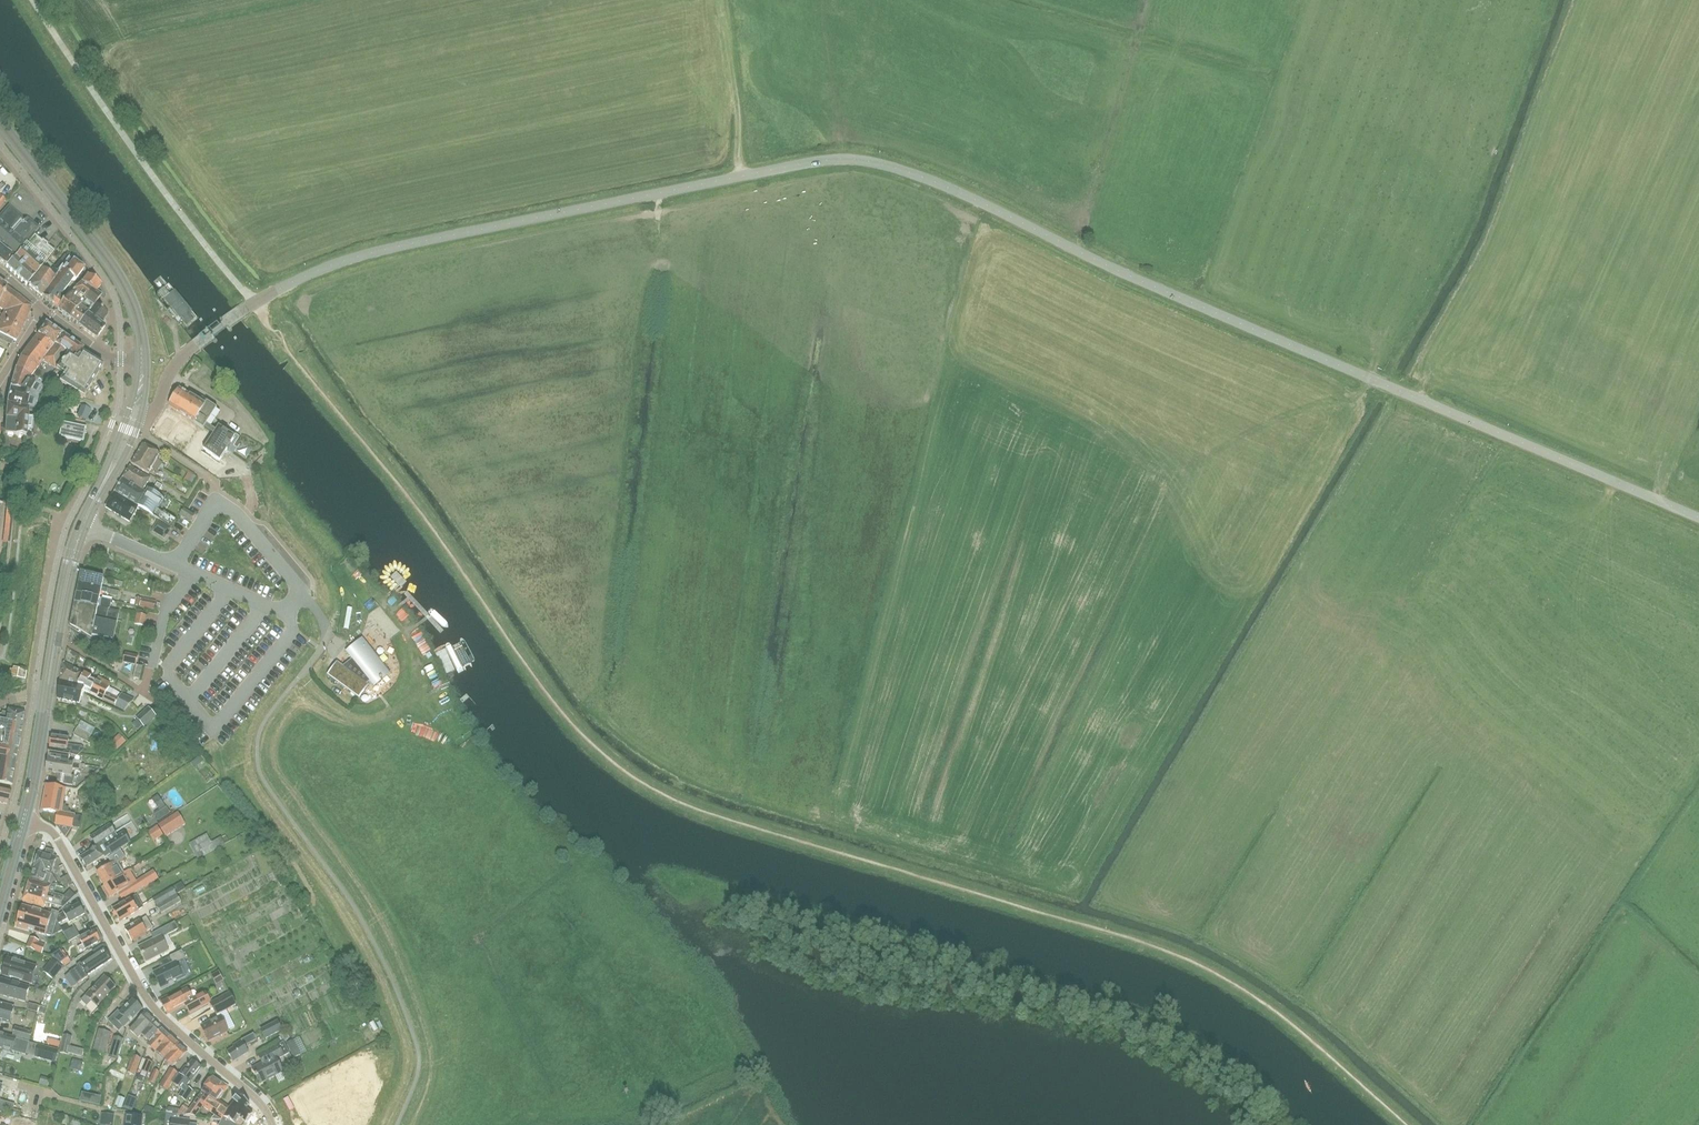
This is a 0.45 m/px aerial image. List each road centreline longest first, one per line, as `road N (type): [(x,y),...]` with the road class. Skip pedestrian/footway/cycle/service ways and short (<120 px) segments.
road 1 (unclassified): [(1698,513),(1195,306),(913,175),(864,162),(806,163),(369,252),(276,290),(225,323)]
road 2 (residential): [(273,1124),(255,1097),(156,1011),(56,836),(24,817)]
road 3 (secondary): [(143,357),(134,308),(116,273),(0,124)]
road 4 (unclassified): [(174,564),(281,610),(299,597)]
road 5 (unclassified): [(299,597),(293,577),(219,502)]
road 6 (secondary): [(24,817),(47,695)]

